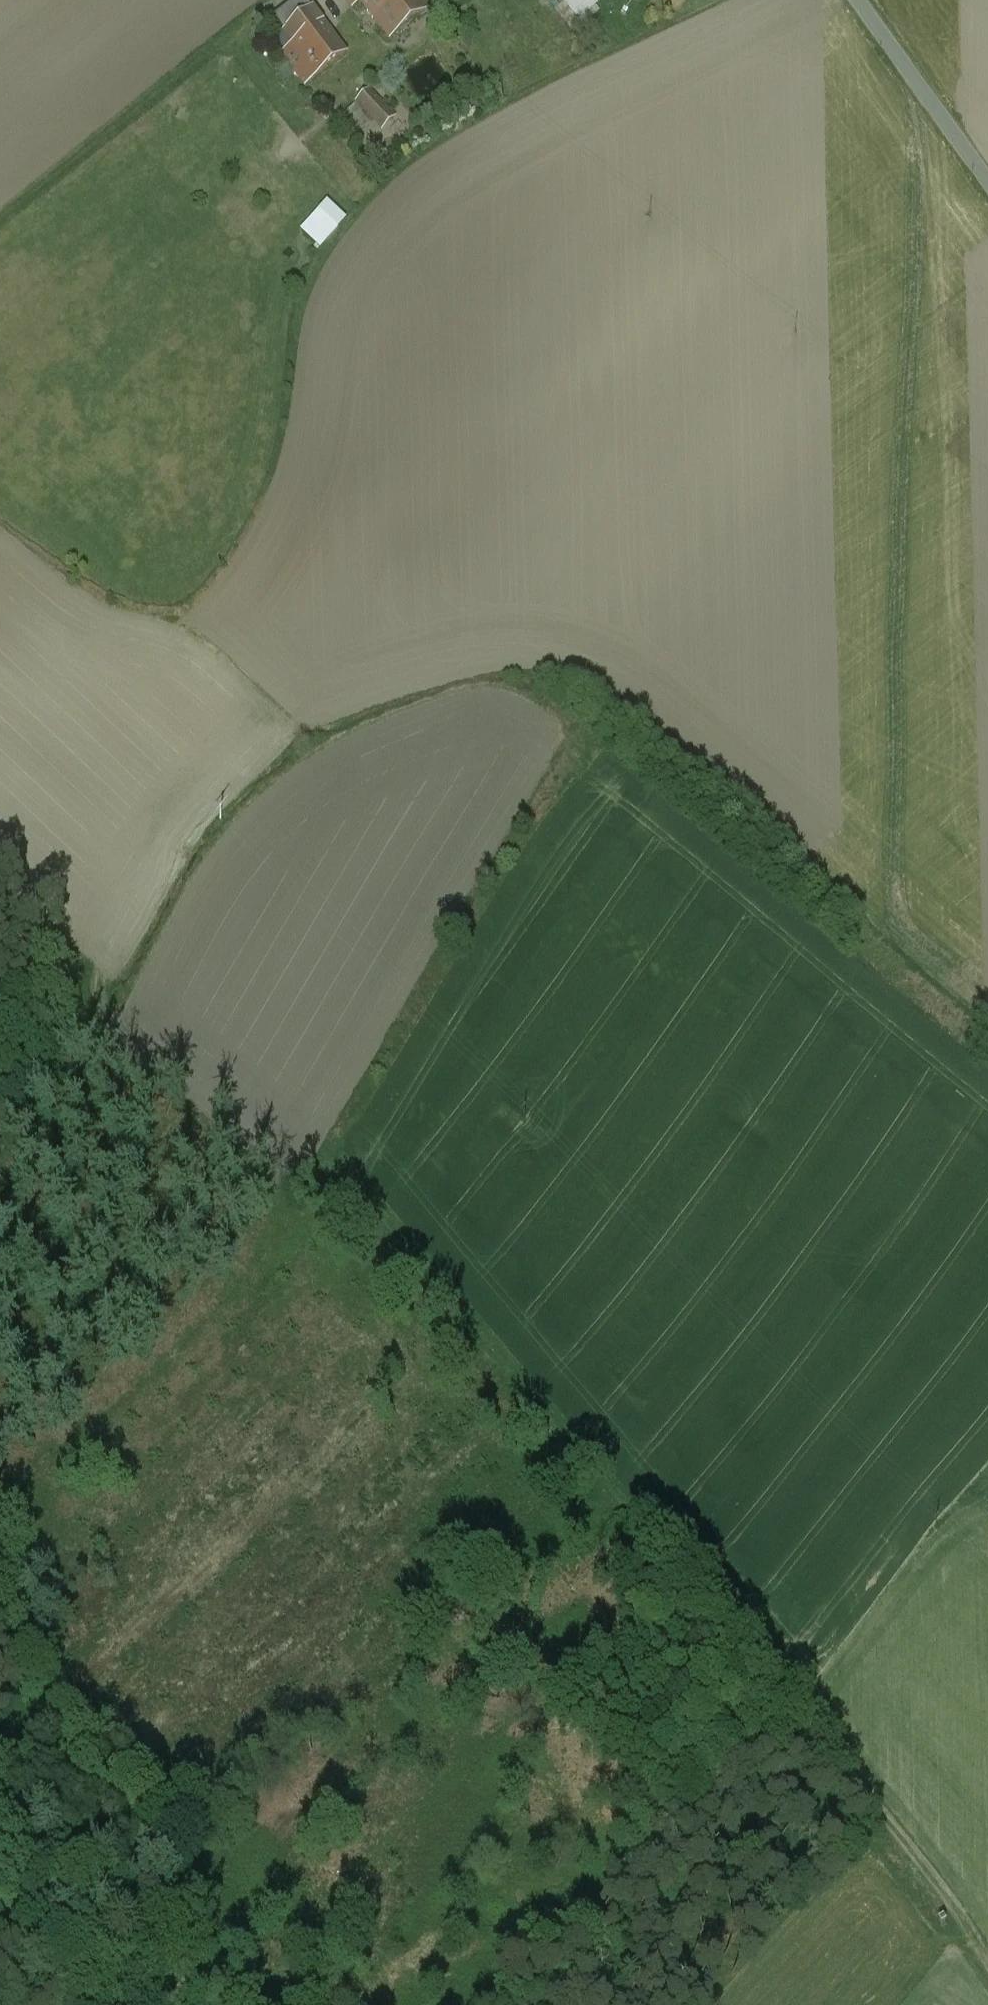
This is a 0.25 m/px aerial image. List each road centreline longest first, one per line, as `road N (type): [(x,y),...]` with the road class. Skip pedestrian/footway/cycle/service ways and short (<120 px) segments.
road 1 (unclassified): [(0,1829),(256,2004)]
road 2 (unclassified): [(987,183),(857,0)]

